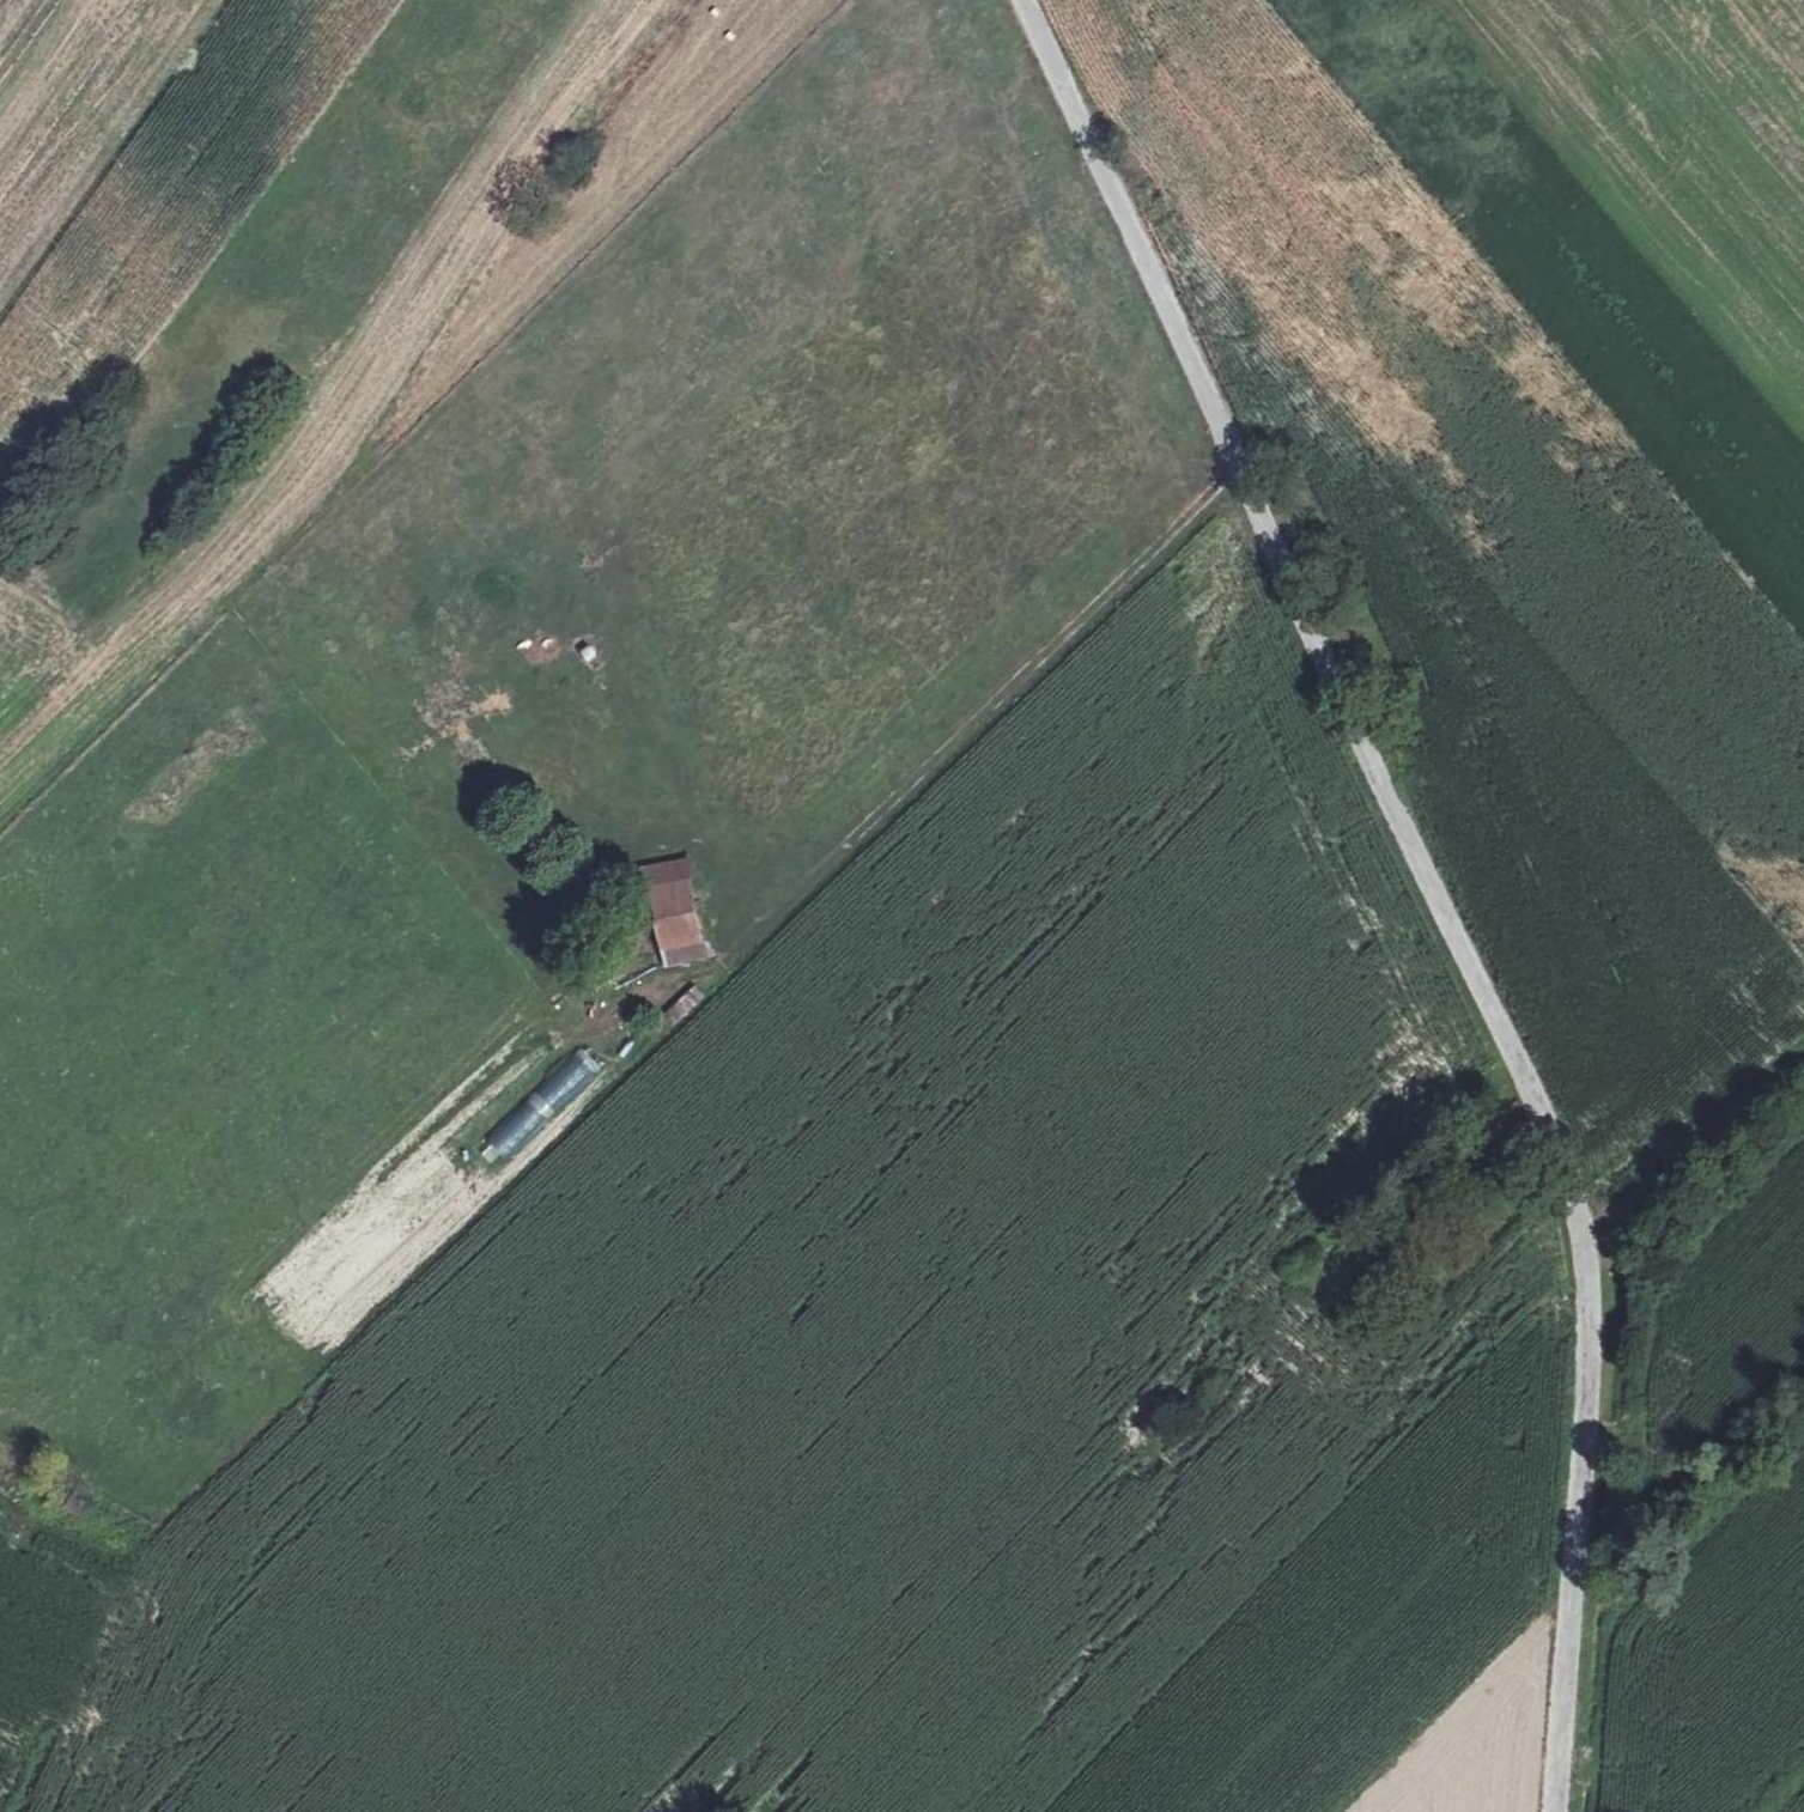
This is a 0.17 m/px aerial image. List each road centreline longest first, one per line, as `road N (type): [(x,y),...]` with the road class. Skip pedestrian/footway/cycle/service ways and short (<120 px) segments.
road 1 (unclassified): [(1025,0),(1561,1172),(1600,1356),(1562,1811)]

